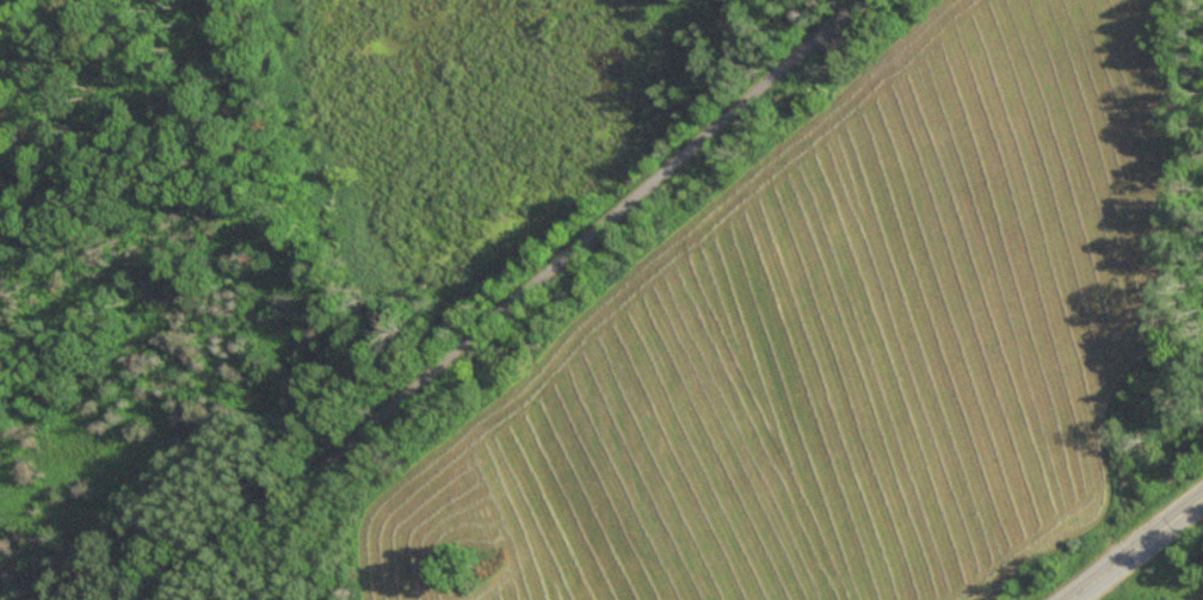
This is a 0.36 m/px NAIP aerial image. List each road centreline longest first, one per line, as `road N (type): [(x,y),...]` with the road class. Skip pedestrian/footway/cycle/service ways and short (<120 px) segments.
road 1 (tertiary): [(1063,599),(1202,494)]

